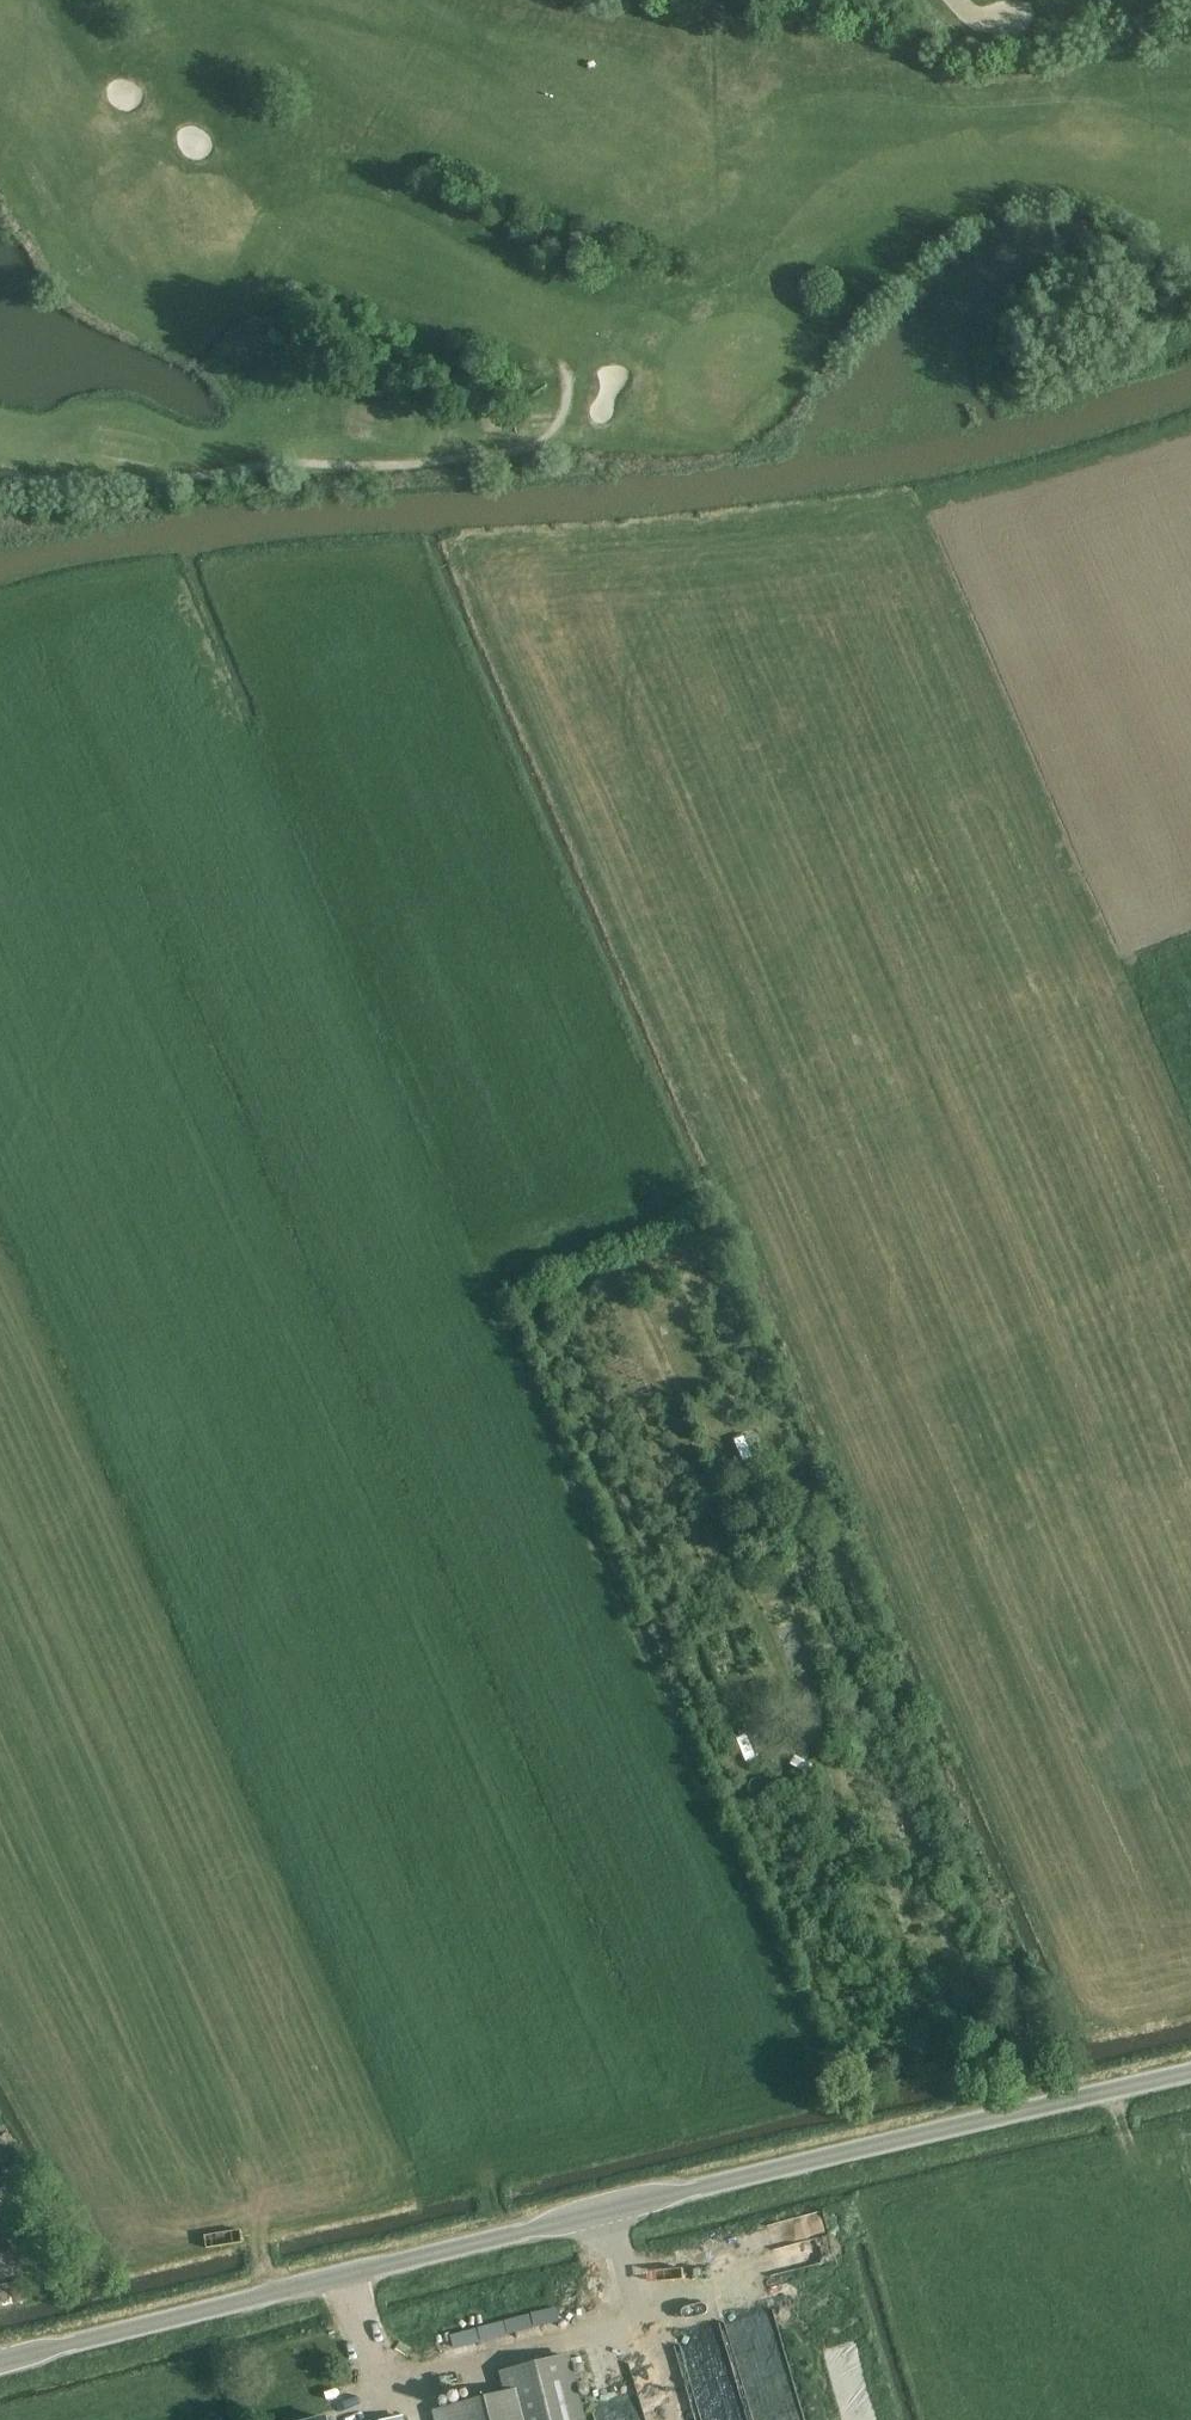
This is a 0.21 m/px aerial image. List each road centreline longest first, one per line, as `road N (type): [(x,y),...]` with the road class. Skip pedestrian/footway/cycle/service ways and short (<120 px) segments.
road 1 (unclassified): [(0,2363),(1190,2077)]

